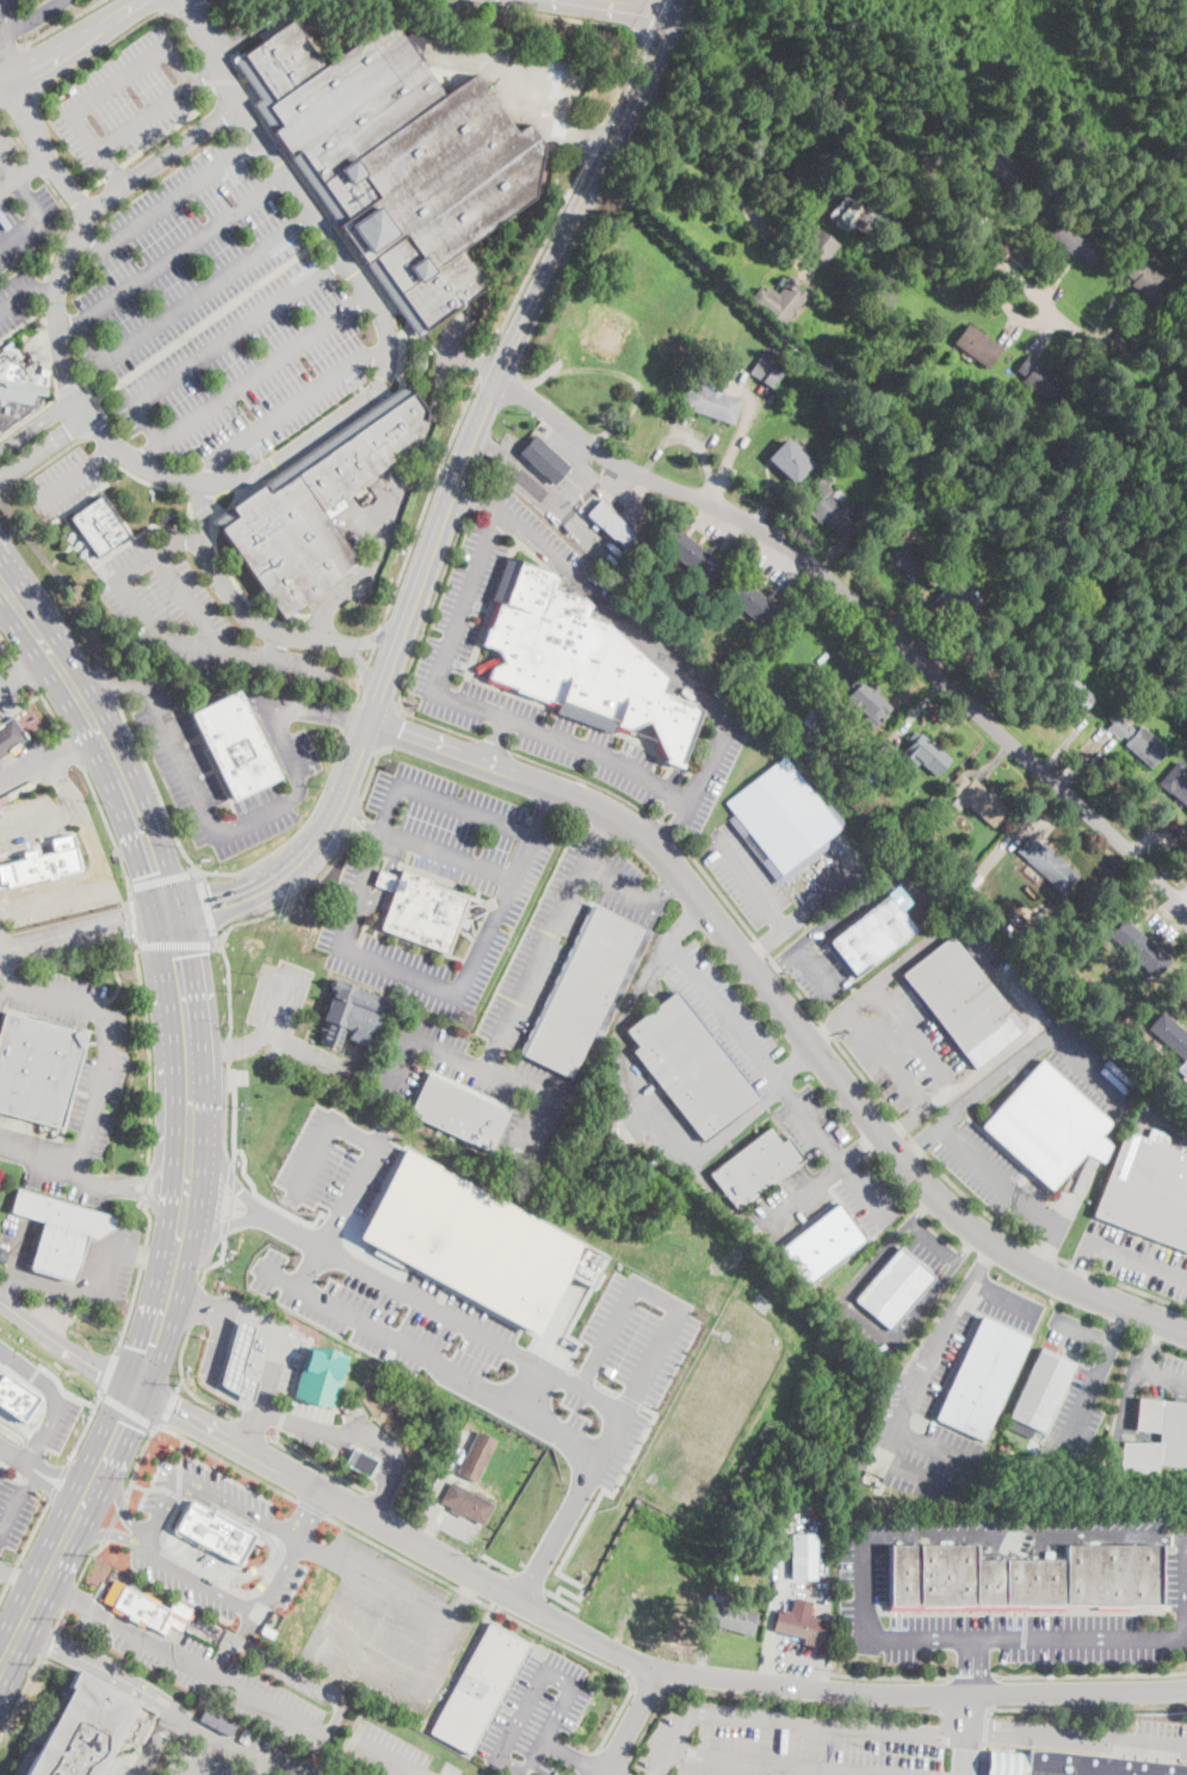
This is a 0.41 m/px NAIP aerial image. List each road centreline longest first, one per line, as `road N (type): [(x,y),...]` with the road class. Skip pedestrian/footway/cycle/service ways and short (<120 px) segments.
road 1 (residential): [(136,1391),(655,1670),(865,1694),(1186,1688)]
road 2 (tertiary): [(169,908),(208,910),(278,877),(322,839),(339,811),(472,446),(679,0)]
road 3 (residential): [(375,723),(600,807),(645,839),(935,1195),(1031,1268),(1186,1331)]
road 4 (residential): [(500,383),(622,464),(743,519),(806,559),(1125,846),(1186,917)]
road 5 (residential): [(625,115),(897,95),(923,125),(963,233),(1124,360)]
road 6 (primary): [(173,1258),(136,1391),(0,1670)]
road 7 (primary): [(5,586),(119,772),(169,908)]
road 8 (primary): [(169,908),(186,1140)]
road 9 (tertiary): [(0,82),(63,53),(142,0)]
road 10 (residential): [(0,1300),(136,1391)]

